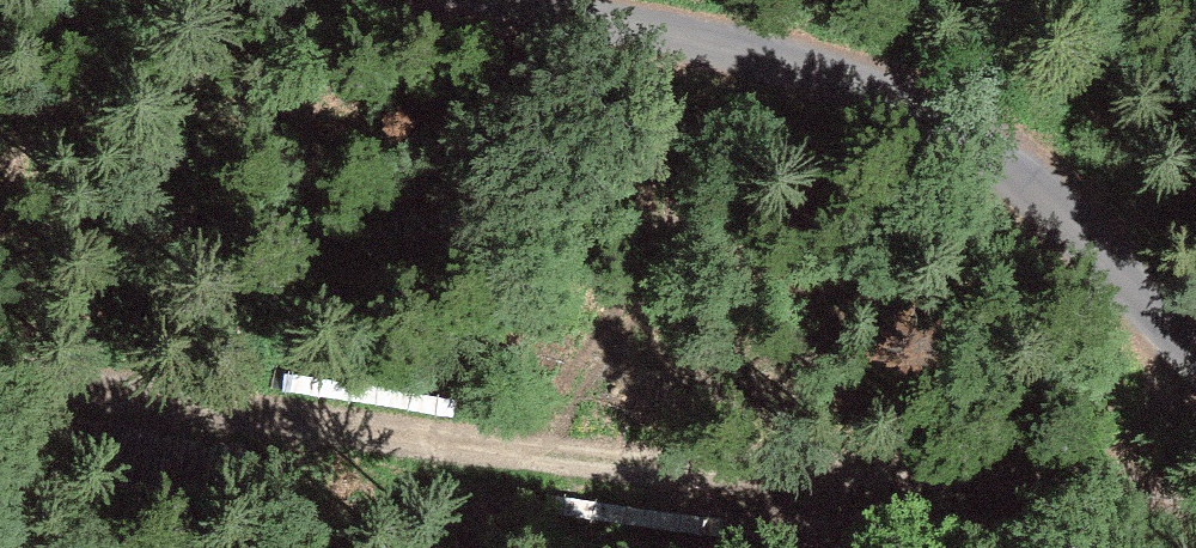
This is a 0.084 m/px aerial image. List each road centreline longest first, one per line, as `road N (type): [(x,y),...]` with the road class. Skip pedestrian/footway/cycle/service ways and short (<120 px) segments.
road 1 (track): [(1195,417),(709,484),(0,328)]
road 2 (track): [(1195,347),(1055,208),(973,157),(874,109),(499,0)]

